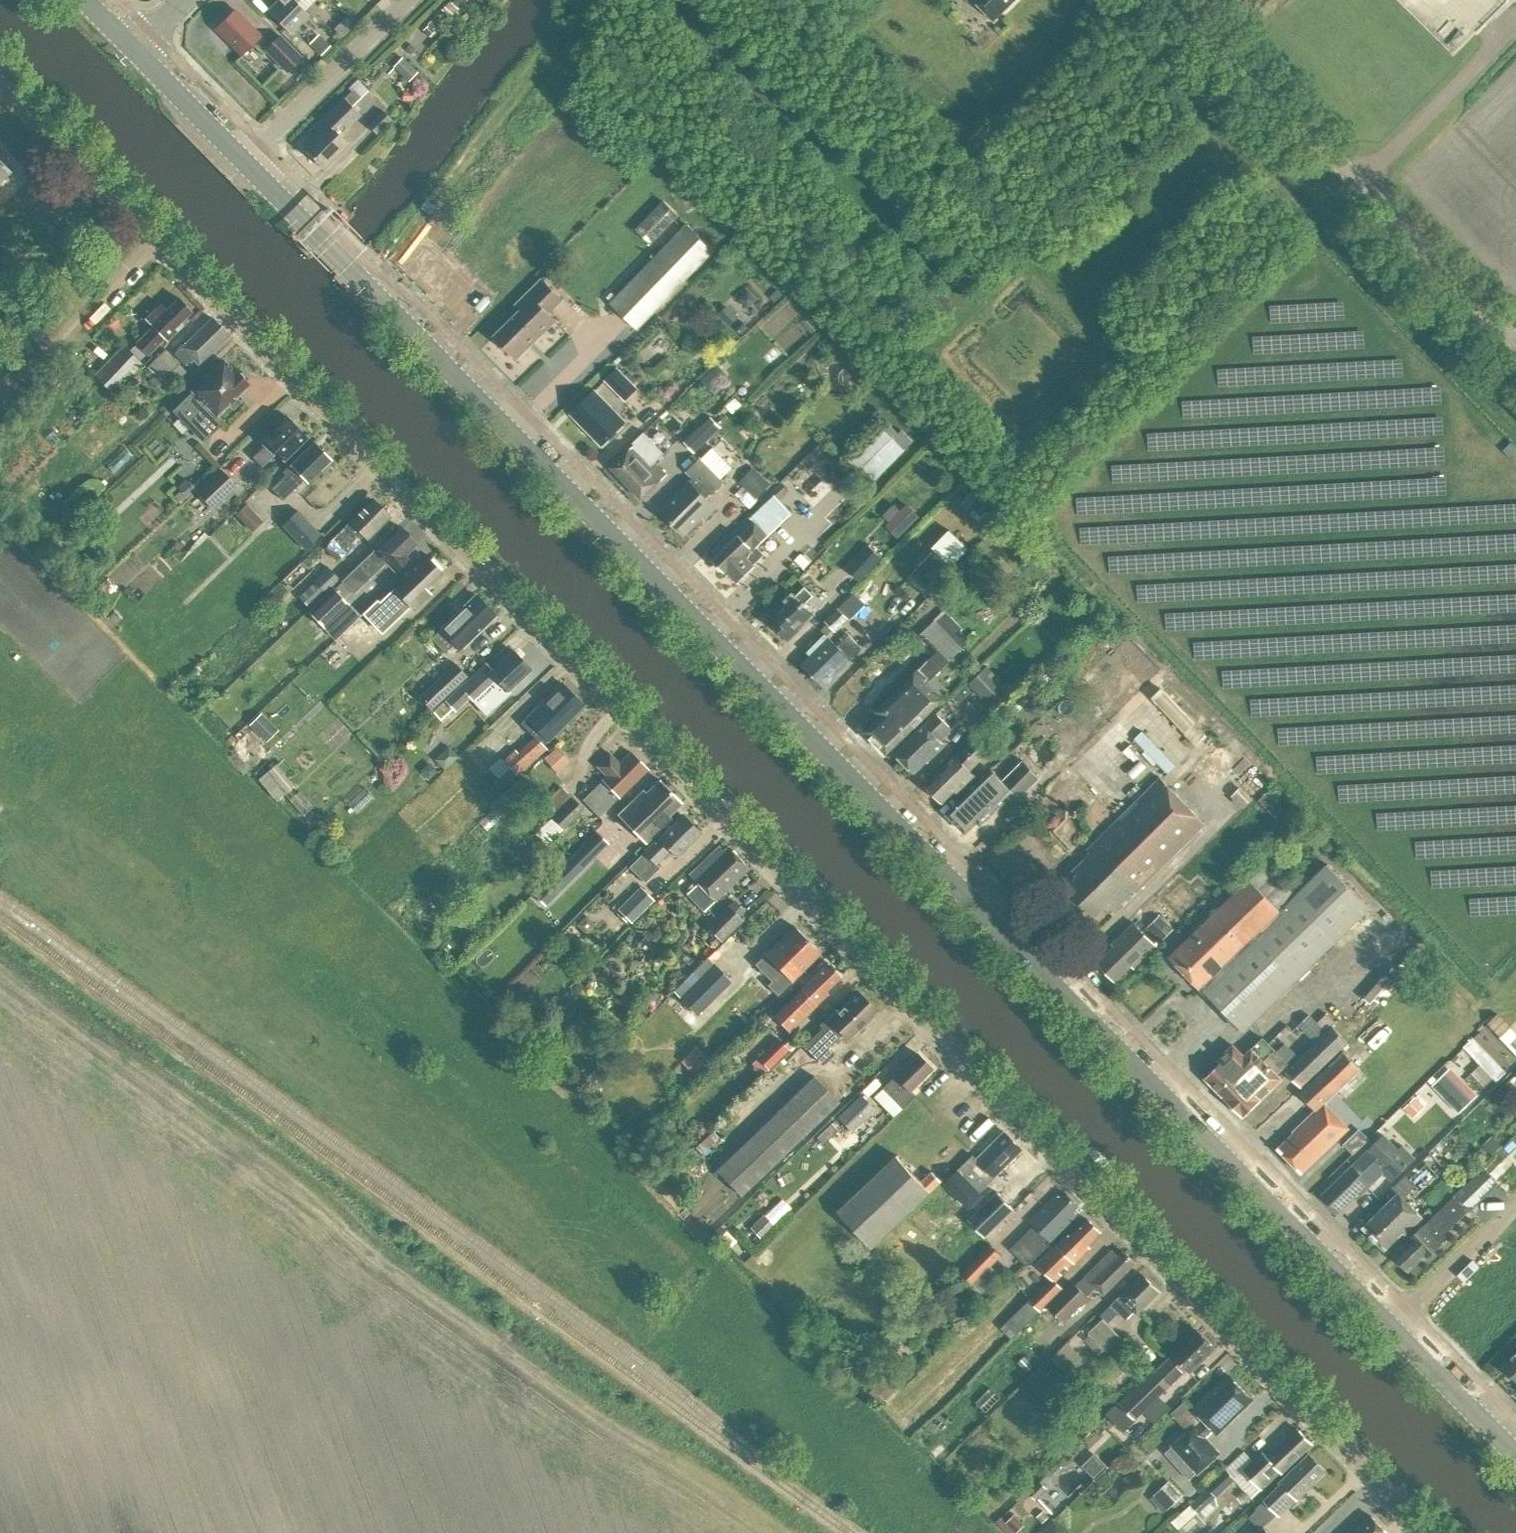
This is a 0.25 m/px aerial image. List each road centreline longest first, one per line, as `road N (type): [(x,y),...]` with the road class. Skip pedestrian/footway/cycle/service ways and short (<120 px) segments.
road 1 (residential): [(1428,1532),(0,78)]
road 2 (secondary): [(1515,1454),(241,163)]
road 3 (unclassified): [(1515,344),(1179,0)]
road 4 (track): [(387,279),(503,107),(607,0)]
road 5 (residential): [(241,163),(405,0)]
road 6 (secondary): [(241,163),(132,50)]

